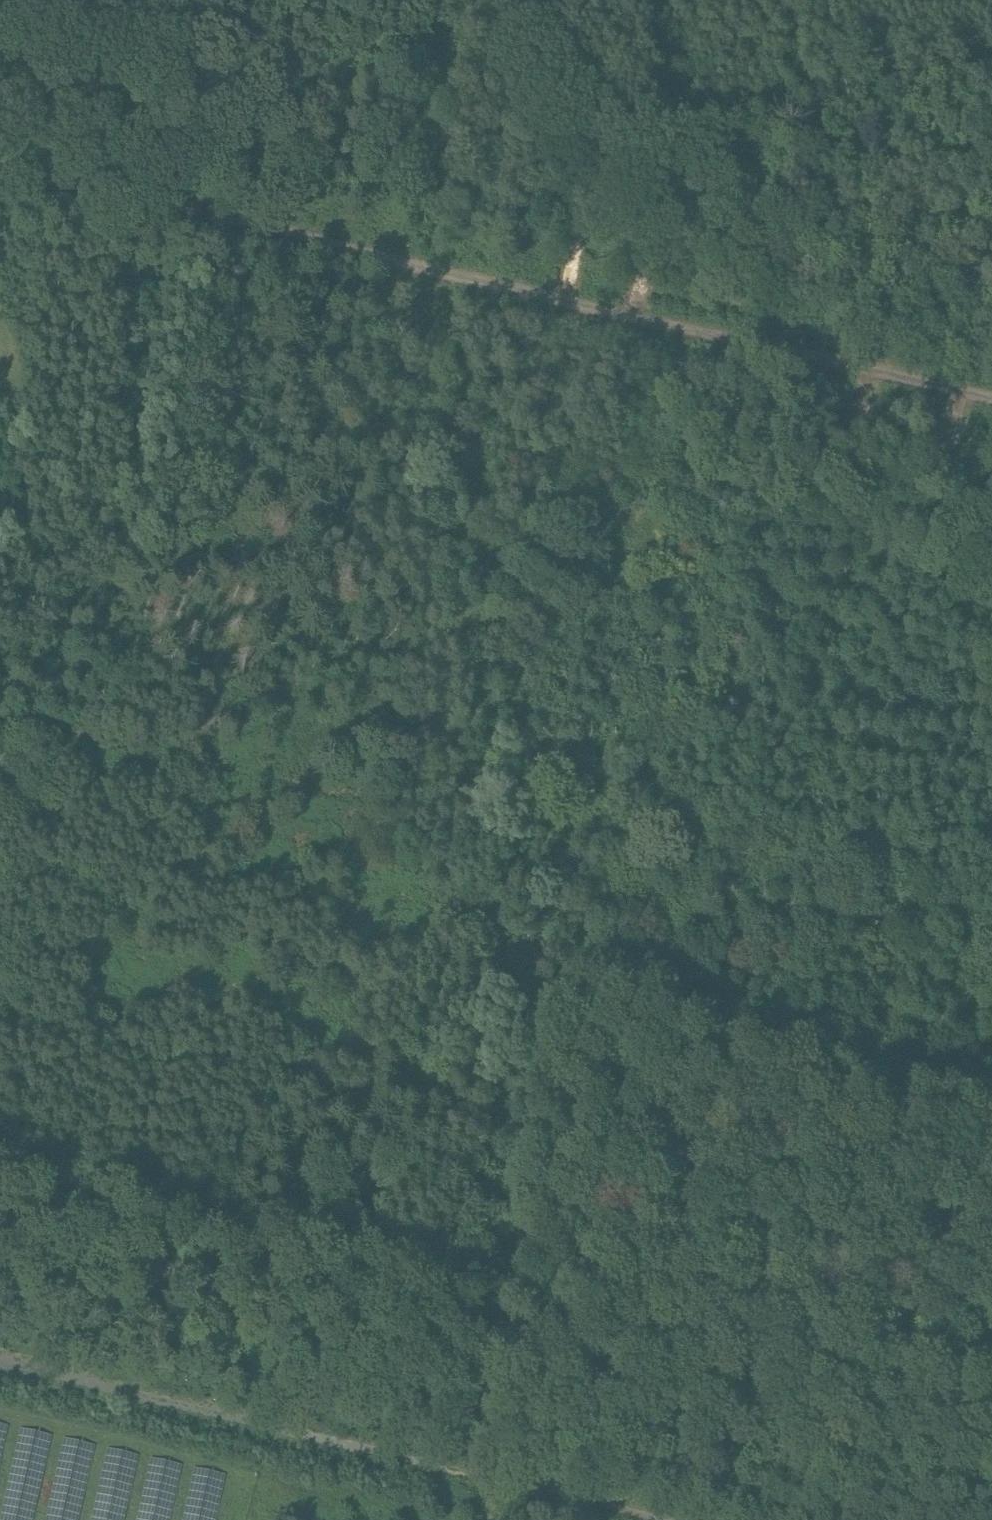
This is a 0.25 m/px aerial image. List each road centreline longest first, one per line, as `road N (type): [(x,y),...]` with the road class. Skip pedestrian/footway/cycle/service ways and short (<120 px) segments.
road 1 (track): [(0,167),(991,407)]
road 2 (track): [(0,1368),(486,1476)]
road 3 (track): [(486,1476),(668,1519)]

